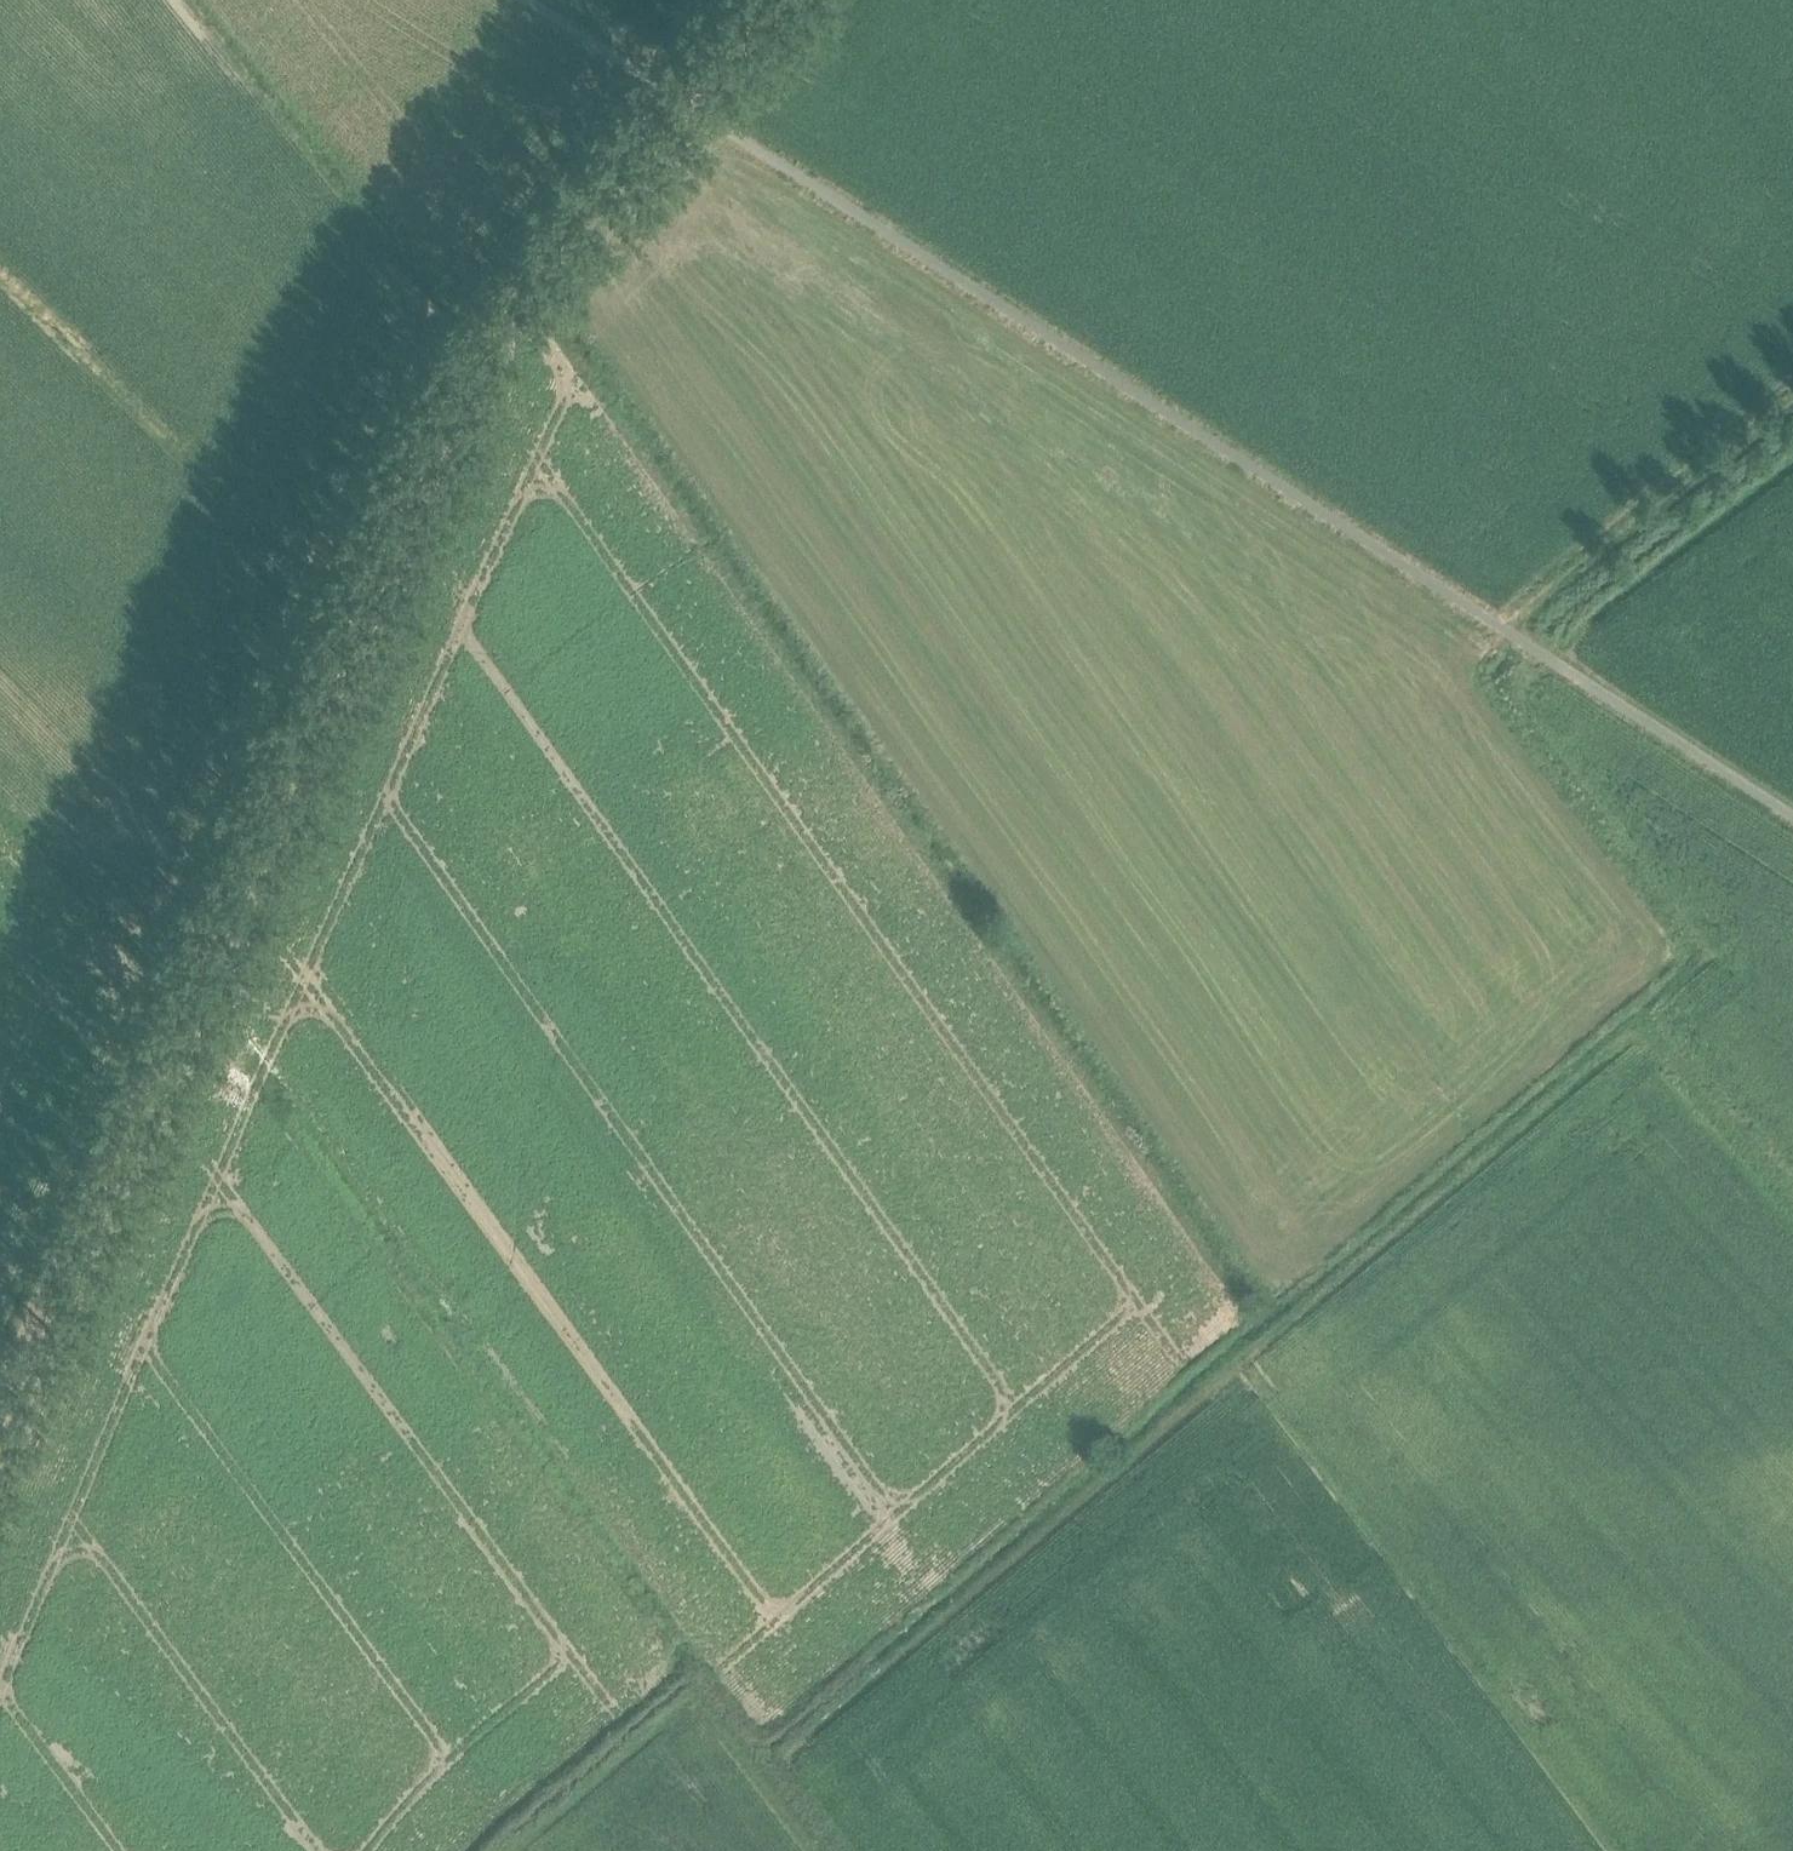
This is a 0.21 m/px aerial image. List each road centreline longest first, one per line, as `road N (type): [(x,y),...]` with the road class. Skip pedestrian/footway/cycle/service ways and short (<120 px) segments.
road 1 (track): [(0,1416),(216,900),(488,312),(765,0)]

